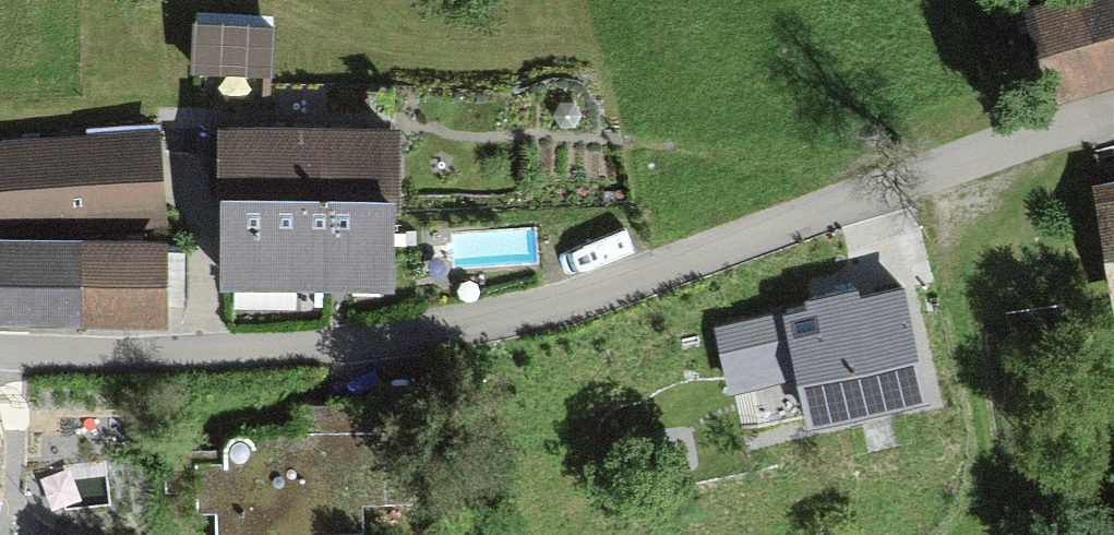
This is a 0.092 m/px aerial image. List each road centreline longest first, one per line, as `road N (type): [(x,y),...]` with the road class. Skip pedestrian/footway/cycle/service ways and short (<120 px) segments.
road 1 (residential): [(947,165),(660,265),(453,324),(138,349),(0,346)]
road 2 (residential): [(947,165),(1013,453),(886,534)]
road 3 (residential): [(1113,108),(947,165)]

